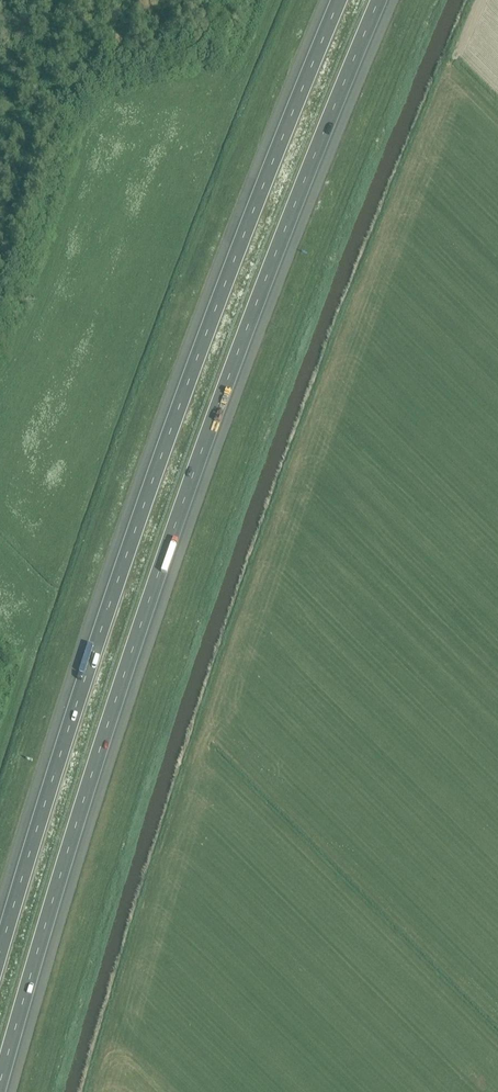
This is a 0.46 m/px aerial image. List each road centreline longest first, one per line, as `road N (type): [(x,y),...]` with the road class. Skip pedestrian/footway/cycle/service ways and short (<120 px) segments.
road 1 (motorway): [(3,1091),(186,507),(384,0)]
road 2 (motorway): [(336,0),(117,568),(0,949)]

